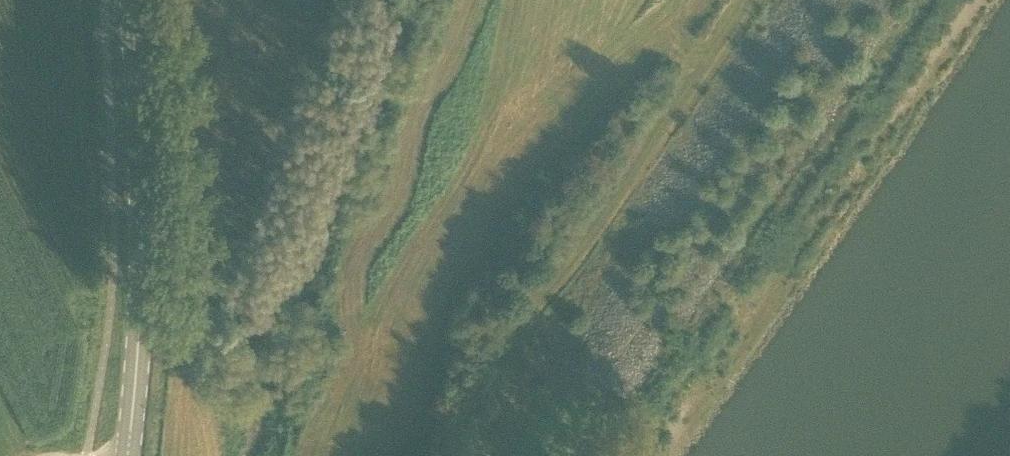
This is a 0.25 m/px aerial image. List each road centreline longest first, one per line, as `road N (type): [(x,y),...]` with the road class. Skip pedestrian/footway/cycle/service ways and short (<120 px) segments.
road 1 (track): [(460,455),(515,327),(743,0)]
road 2 (secondary): [(128,455),(142,196),(131,0)]

